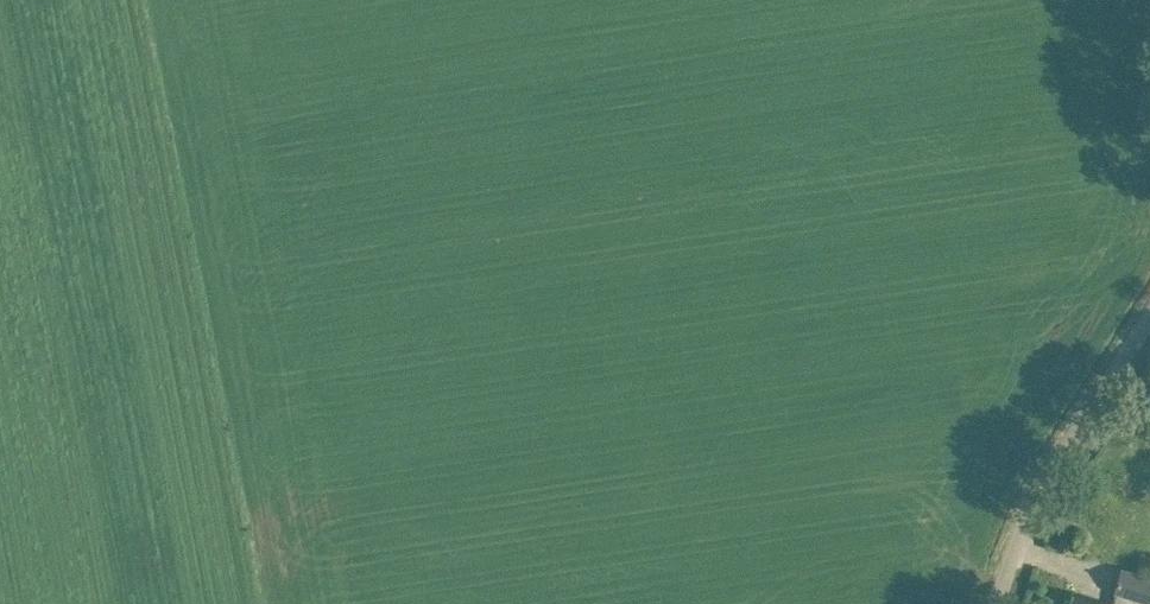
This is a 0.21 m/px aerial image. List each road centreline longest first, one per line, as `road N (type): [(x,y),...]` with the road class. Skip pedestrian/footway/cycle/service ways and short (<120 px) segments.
road 1 (unclassified): [(997,603),(1039,494),(1149,317)]

